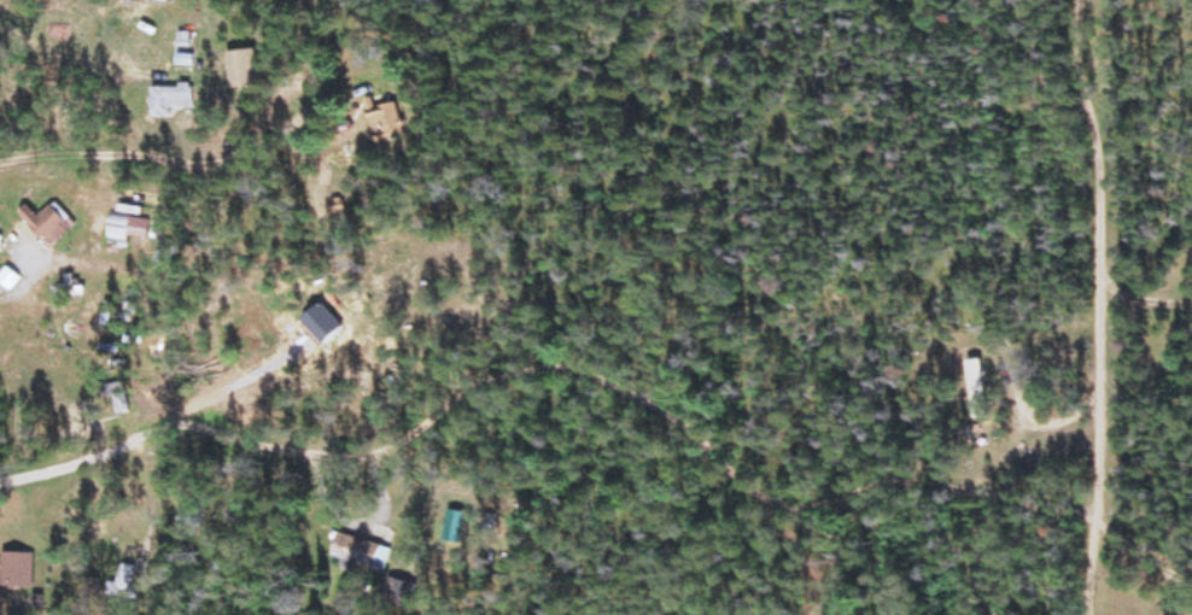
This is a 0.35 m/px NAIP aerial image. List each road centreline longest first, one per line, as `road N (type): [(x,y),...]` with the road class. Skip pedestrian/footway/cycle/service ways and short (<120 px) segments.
road 1 (residential): [(1125,614),(1107,0)]
road 2 (residential): [(0,499),(165,468),(352,273),(367,245)]
road 3 (residential): [(367,245),(302,187),(173,172),(0,194)]
road 4 (residential): [(130,63),(0,26)]

